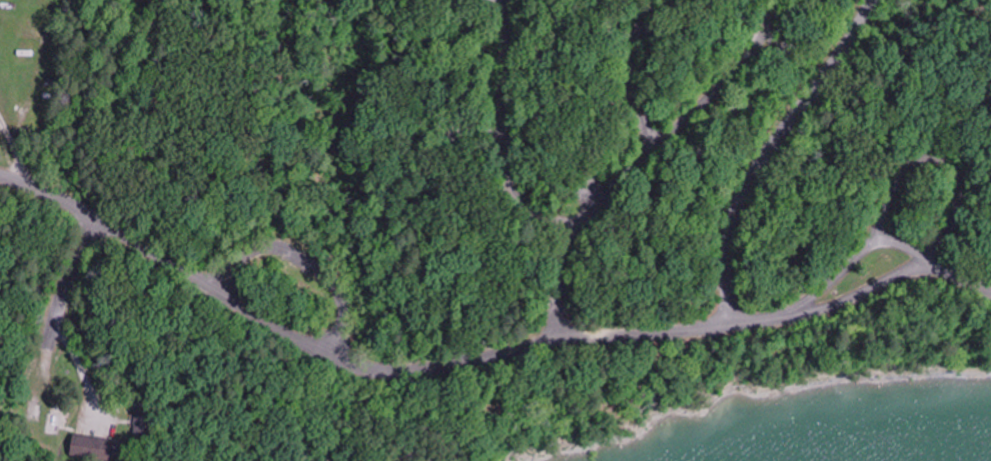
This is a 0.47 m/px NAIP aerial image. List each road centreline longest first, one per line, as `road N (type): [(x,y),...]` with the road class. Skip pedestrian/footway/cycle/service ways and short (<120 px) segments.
road 1 (residential): [(990,290),(918,269),(793,315),(557,340),(389,371),(312,349),(108,224),(0,175)]
road 2 (residential): [(504,0),(515,158),(533,190),(578,227),(747,57),(774,0)]
road 3 (residential): [(332,357),(342,304),(309,258),(275,248),(251,252),(220,295)]
road 4 (residential): [(879,242),(885,211),(906,182),(926,167),(944,169),(958,183),(960,202),(925,261)]
road 5 (residential): [(940,271),(898,244),(879,242),(781,316)]

